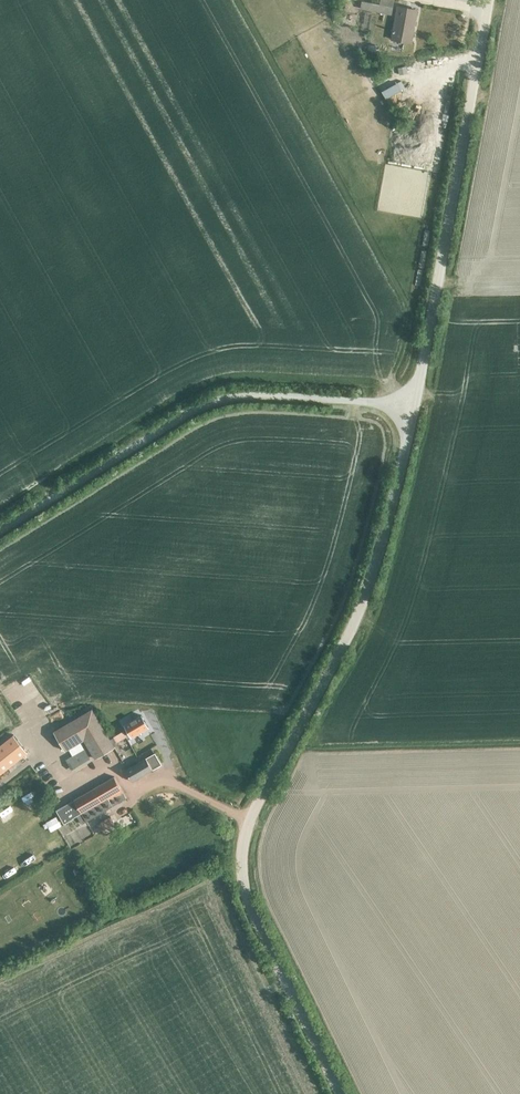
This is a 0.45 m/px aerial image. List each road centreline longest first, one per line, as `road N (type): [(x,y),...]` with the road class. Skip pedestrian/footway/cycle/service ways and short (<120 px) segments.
road 1 (unclassified): [(340,1093),(245,889),(244,846),(259,799),(358,612),(408,439)]
road 2 (unclassified): [(0,530),(218,399),(376,402)]
road 3 (unclassified): [(419,379),(489,0)]

